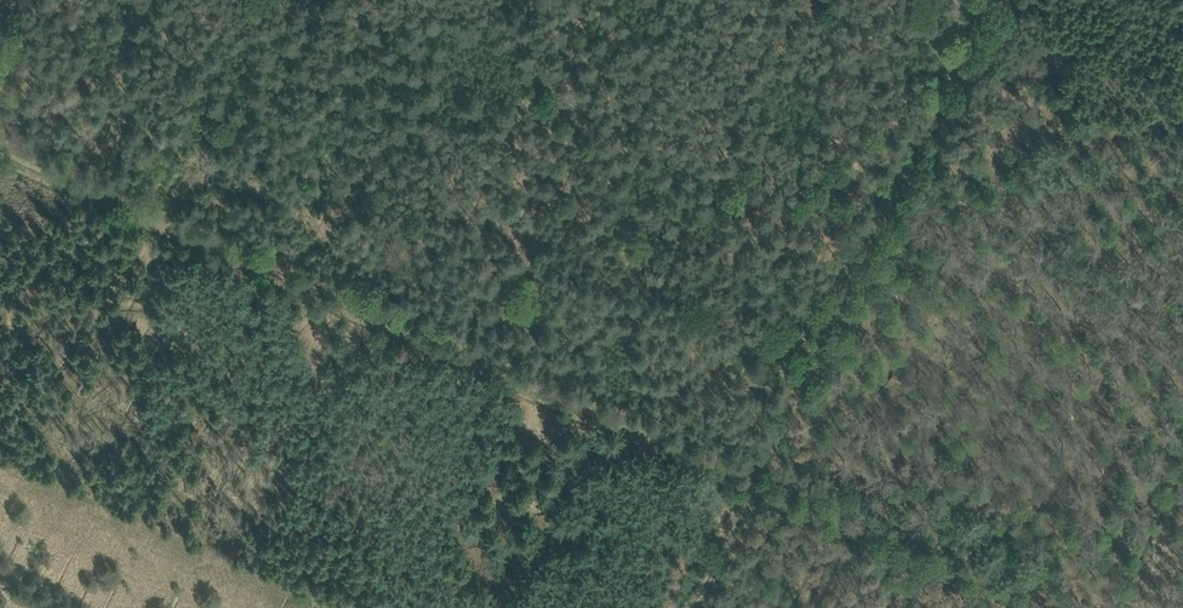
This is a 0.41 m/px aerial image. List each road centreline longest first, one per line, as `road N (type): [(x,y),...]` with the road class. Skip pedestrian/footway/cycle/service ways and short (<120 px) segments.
road 1 (track): [(0,150),(1039,607)]
road 2 (track): [(982,0),(696,607)]

